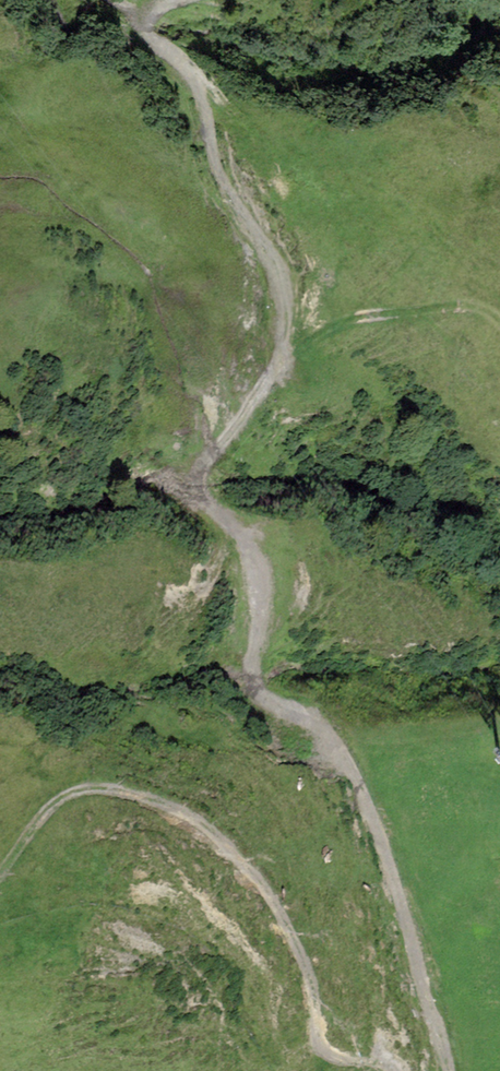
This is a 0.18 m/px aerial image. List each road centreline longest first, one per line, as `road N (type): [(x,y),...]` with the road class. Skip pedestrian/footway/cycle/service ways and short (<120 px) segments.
road 1 (track): [(183,0),(150,14),(147,35),(192,78),(232,196),(285,291),(290,330),(281,364),(197,473),(201,495),(244,539),(258,576),(253,688),(266,704),(314,723),(335,746),(372,825),(443,1070)]
road 2 (track): [(397,1070),(323,1051),(310,968),(284,919),(247,867),(198,820),(162,802),(88,787),(43,813),(0,873)]
road 3 (track): [(281,364),(329,327),(360,316),(454,307)]

